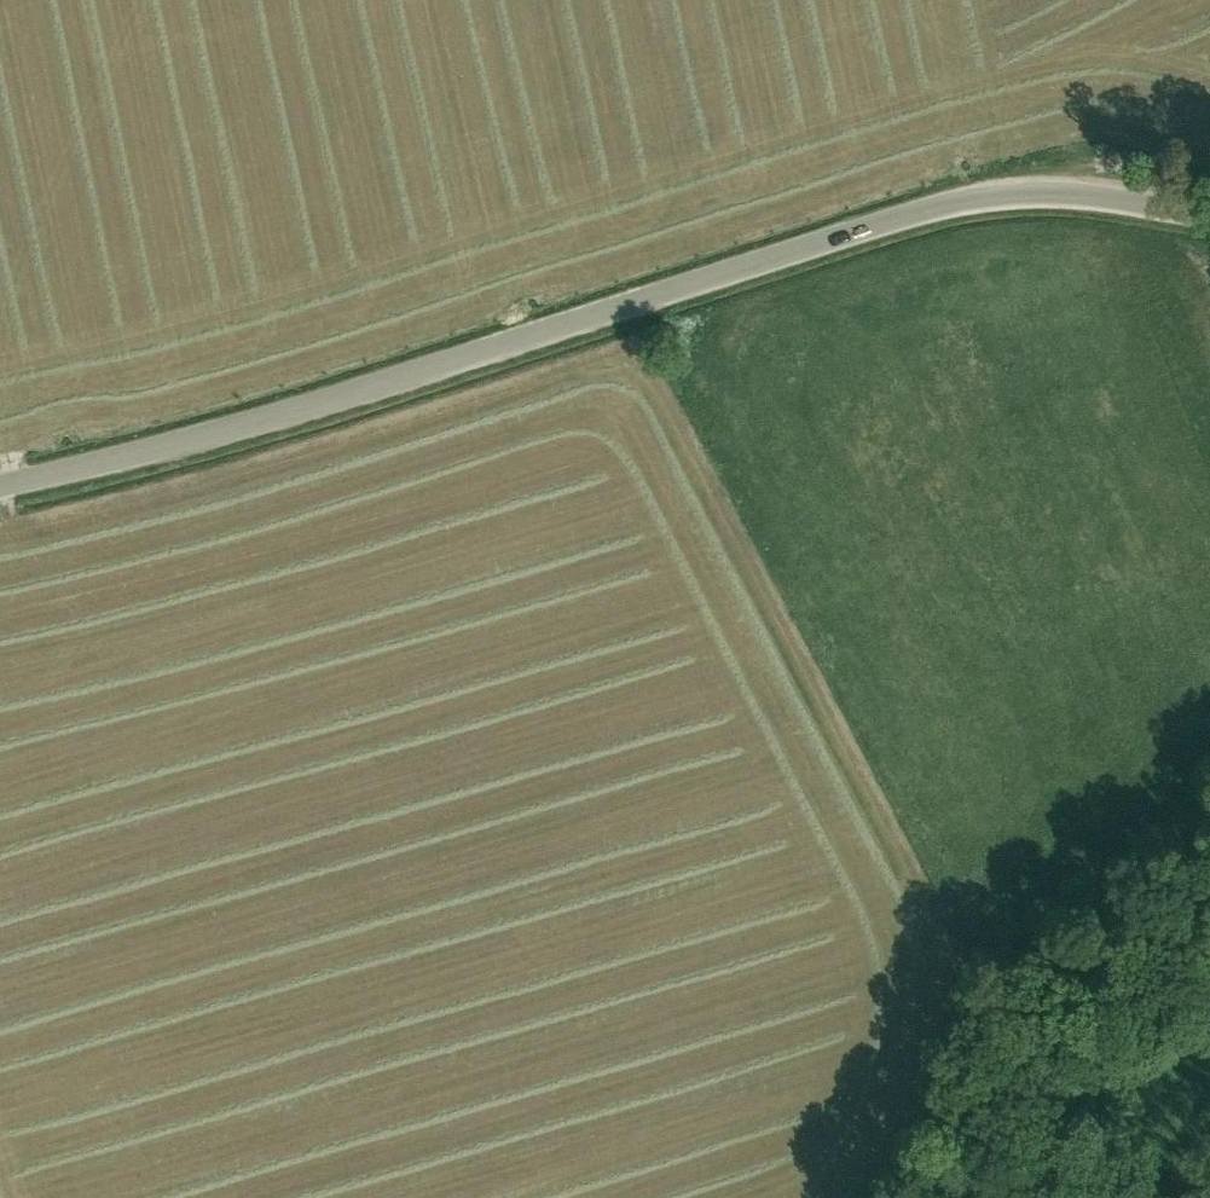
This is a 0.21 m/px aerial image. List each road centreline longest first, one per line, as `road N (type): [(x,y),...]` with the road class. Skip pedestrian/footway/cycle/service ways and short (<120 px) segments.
road 1 (tertiary): [(0,484),(312,402),(945,205),(1056,193),(1209,214)]

